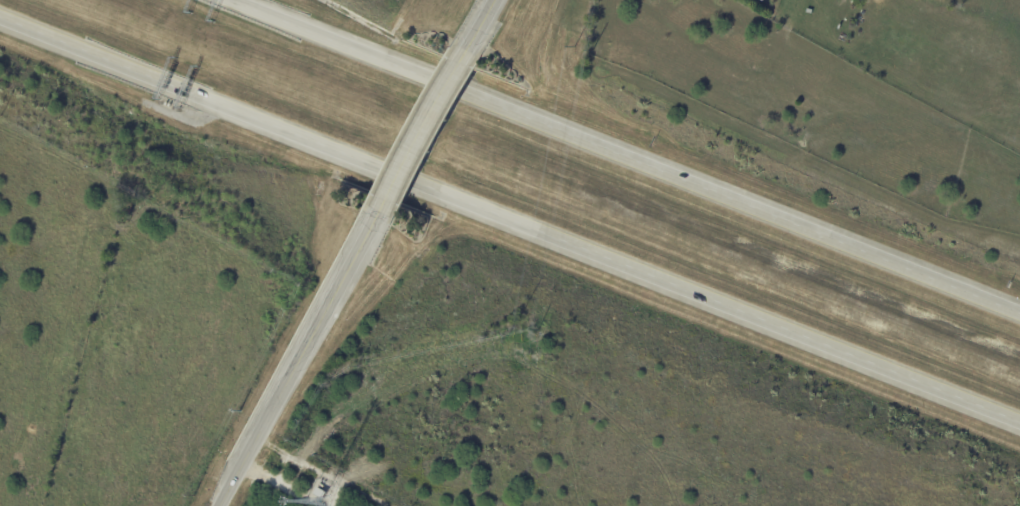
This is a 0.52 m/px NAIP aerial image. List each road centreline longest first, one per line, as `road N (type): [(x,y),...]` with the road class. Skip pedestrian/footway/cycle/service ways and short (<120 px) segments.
road 1 (motorway): [(0,21),(1019,431)]
road 2 (motorway): [(1019,316),(223,0)]
road 3 (residential): [(219,505),(374,220)]
road 4 (residential): [(374,220),(465,51)]
road 5 (track): [(254,441),(374,505)]

